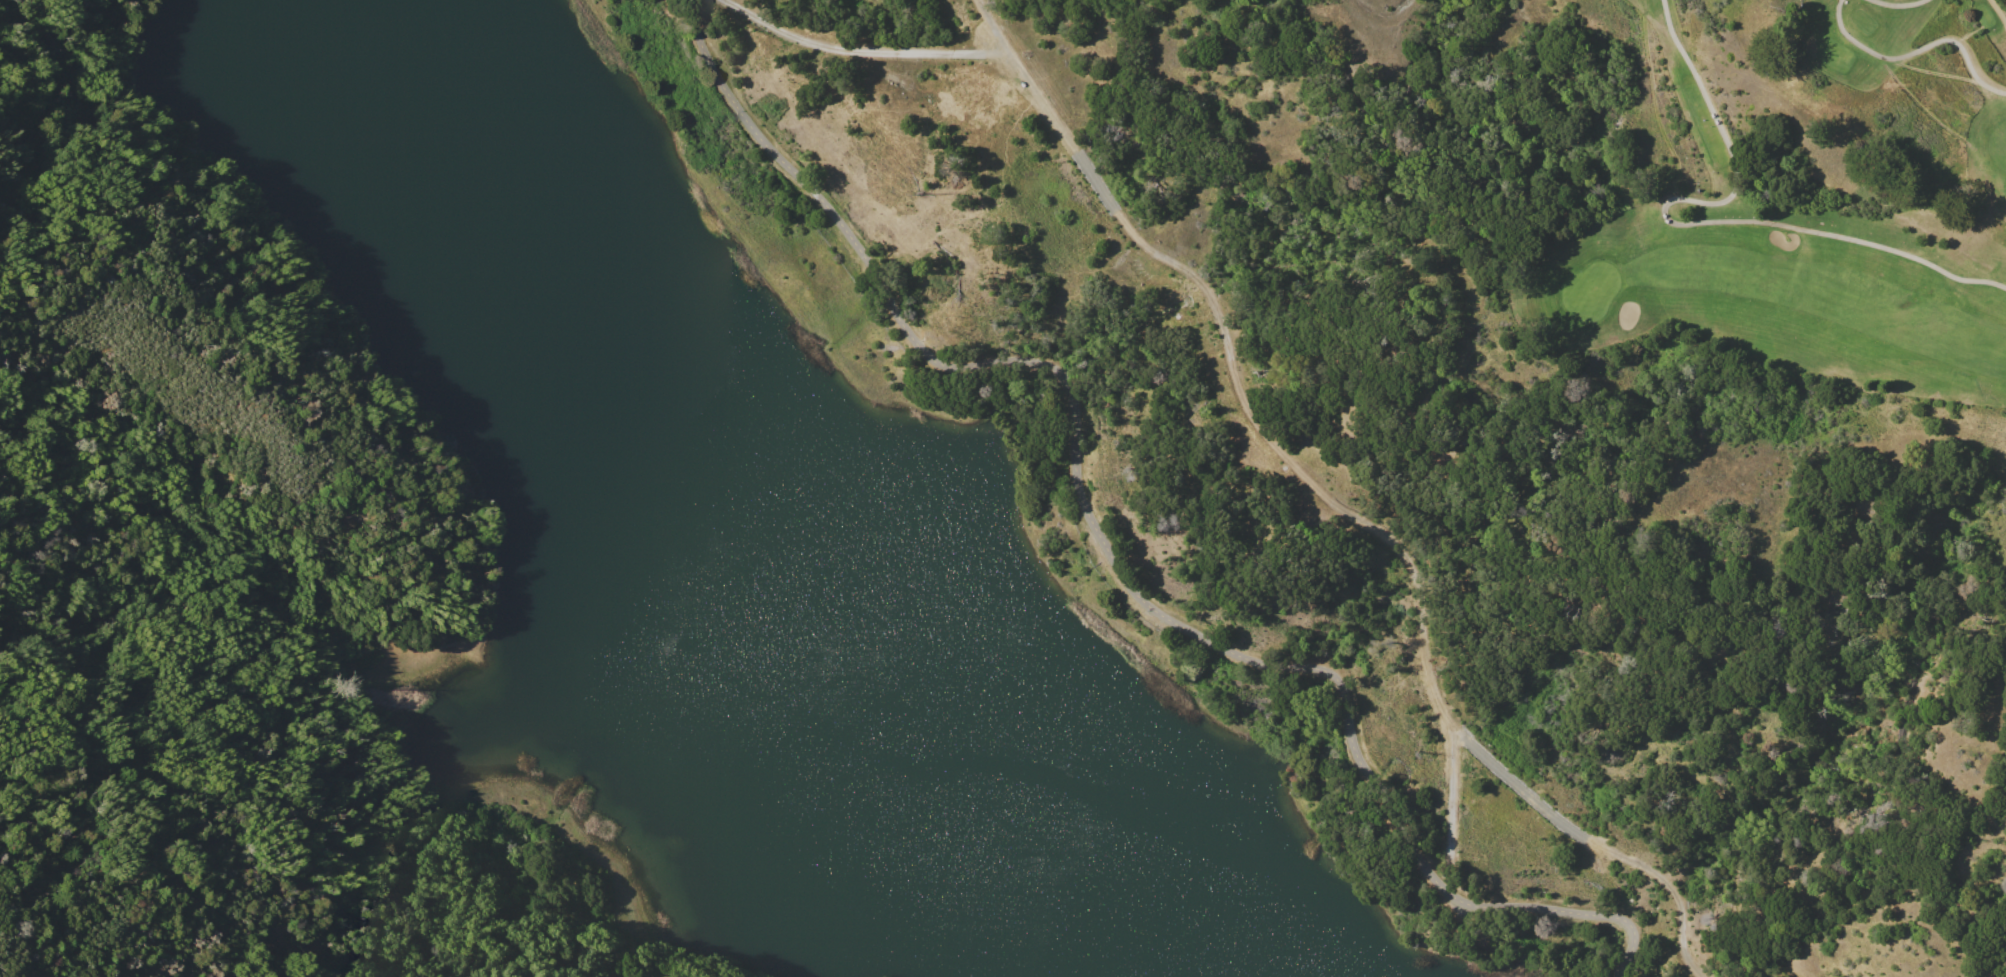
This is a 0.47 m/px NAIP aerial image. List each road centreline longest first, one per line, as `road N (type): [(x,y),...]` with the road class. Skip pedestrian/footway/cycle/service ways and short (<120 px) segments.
road 1 (track): [(1461,734),(1428,676),(1406,560),(1387,537),(1328,500),(1253,422),(1205,288),(1150,249),(1114,210)]
road 2 (track): [(725,0),(814,43),(856,51),(1006,52)]
road 3 (track): [(1701,976),(1687,959),(1669,883),(1588,840)]
road 4 (track): [(1075,150),(976,0)]
road 5 (track): [(1588,840),(1461,734)]
road 6 (track): [(1447,886),(1450,724)]

